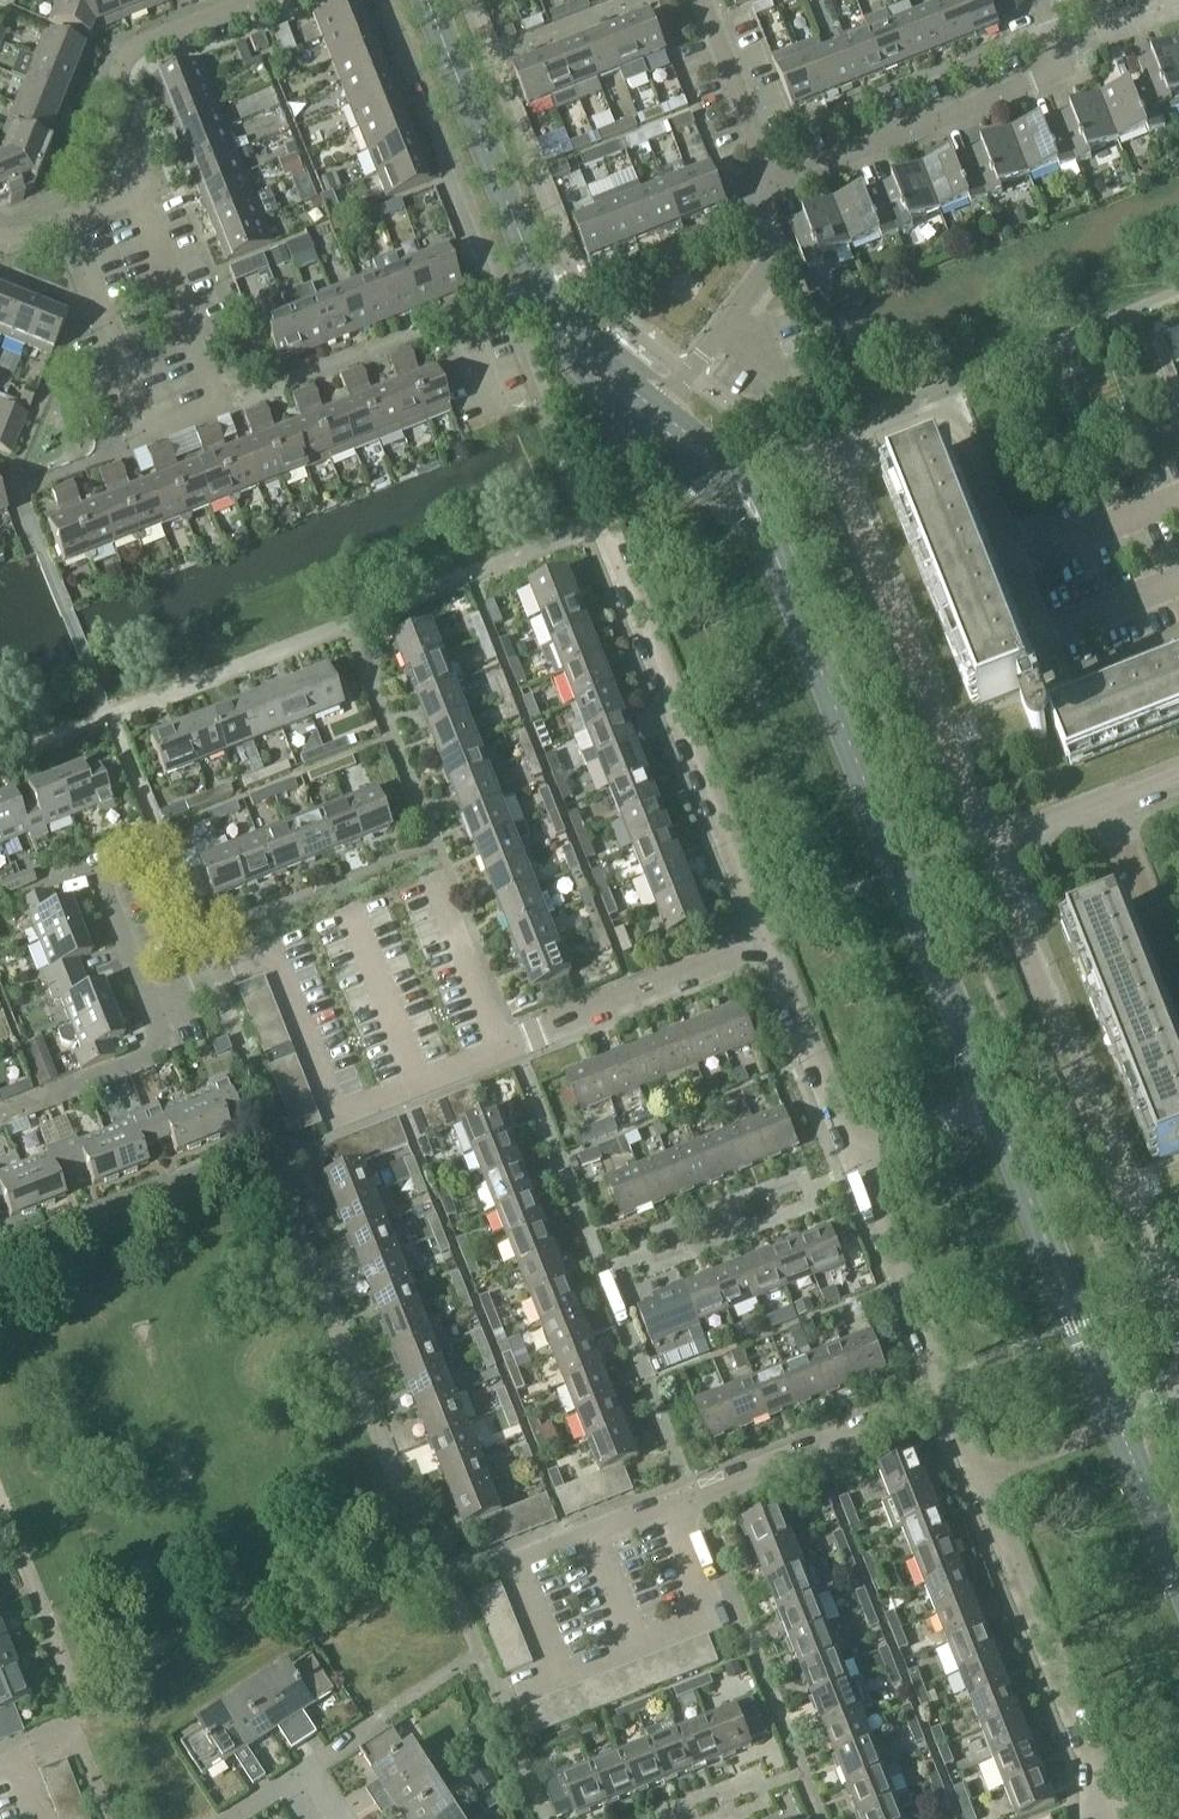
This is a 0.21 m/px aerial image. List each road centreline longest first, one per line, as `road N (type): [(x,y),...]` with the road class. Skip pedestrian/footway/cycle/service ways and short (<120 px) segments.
road 1 (tertiary): [(992,1112),(763,529),(658,410),(553,325),(420,0)]
road 2 (residential): [(152,1000),(269,955),(336,1118),(763,943)]
road 3 (residential): [(138,192),(221,408),(143,439),(66,220)]
road 4 (residential): [(1158,1304),(992,861)]
road 5 (residential): [(944,1396),(1102,1815)]
road 6 (residential): [(596,531),(763,943)]
road 7 (unclassified): [(836,458),(992,861)]
road 8 (residential): [(775,188),(1063,65),(1060,42)]
road 9 (tertiary): [(1114,1421),(992,1112)]
road 10 (residential): [(138,192),(148,167),(122,94),(125,59),(146,39),(244,0)]
road 11 (residential): [(699,1497),(944,1396)]
road 12 (residential): [(857,1164),(944,1396)]
road 13 (residential): [(763,943),(857,1164)]
road 14 (residential): [(692,372),(769,263),(769,230),(757,205),(775,188)]
road 15 (residential): [(775,188),(772,161),(707,0)]
road 16 (residential): [(992,861),(1178,786)]
road 17 (residential): [(42,1098),(172,1050),(152,1000)]
road 18 (residential): [(152,1000),(95,863),(59,877)]
road 19 (tertiary): [(1178,1582),(1114,1421)]
road 20 (residential): [(857,1164),(992,1112)]
road 21 (residential): [(298,1776),(405,1699)]

